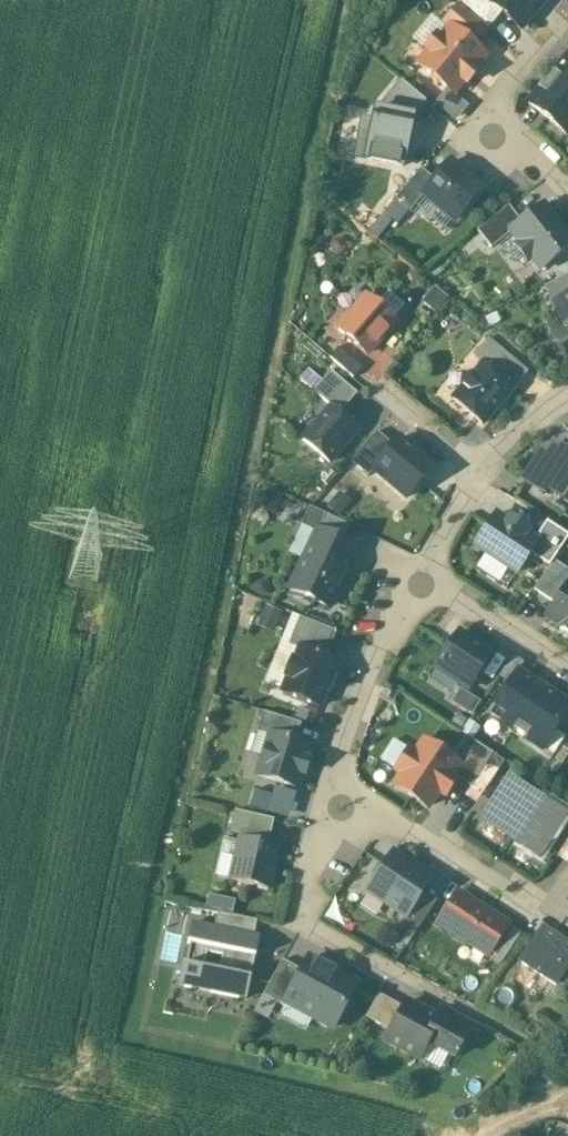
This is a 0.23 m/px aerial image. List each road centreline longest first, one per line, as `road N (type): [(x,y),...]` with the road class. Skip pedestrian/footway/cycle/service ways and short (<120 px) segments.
road 1 (residential): [(340,788),(302,922),(383,967)]
road 2 (residential): [(418,577),(358,716),(340,788)]
road 3 (residential): [(340,788),(524,903)]
road 4 (residential): [(555,23),(498,96),(497,109),(567,192)]
road 5 (residential): [(418,577),(567,671)]
road 6 (residential): [(383,389),(478,472)]
road 7 (residential): [(478,472),(418,577)]
road 8 (residential): [(567,393),(478,472)]

